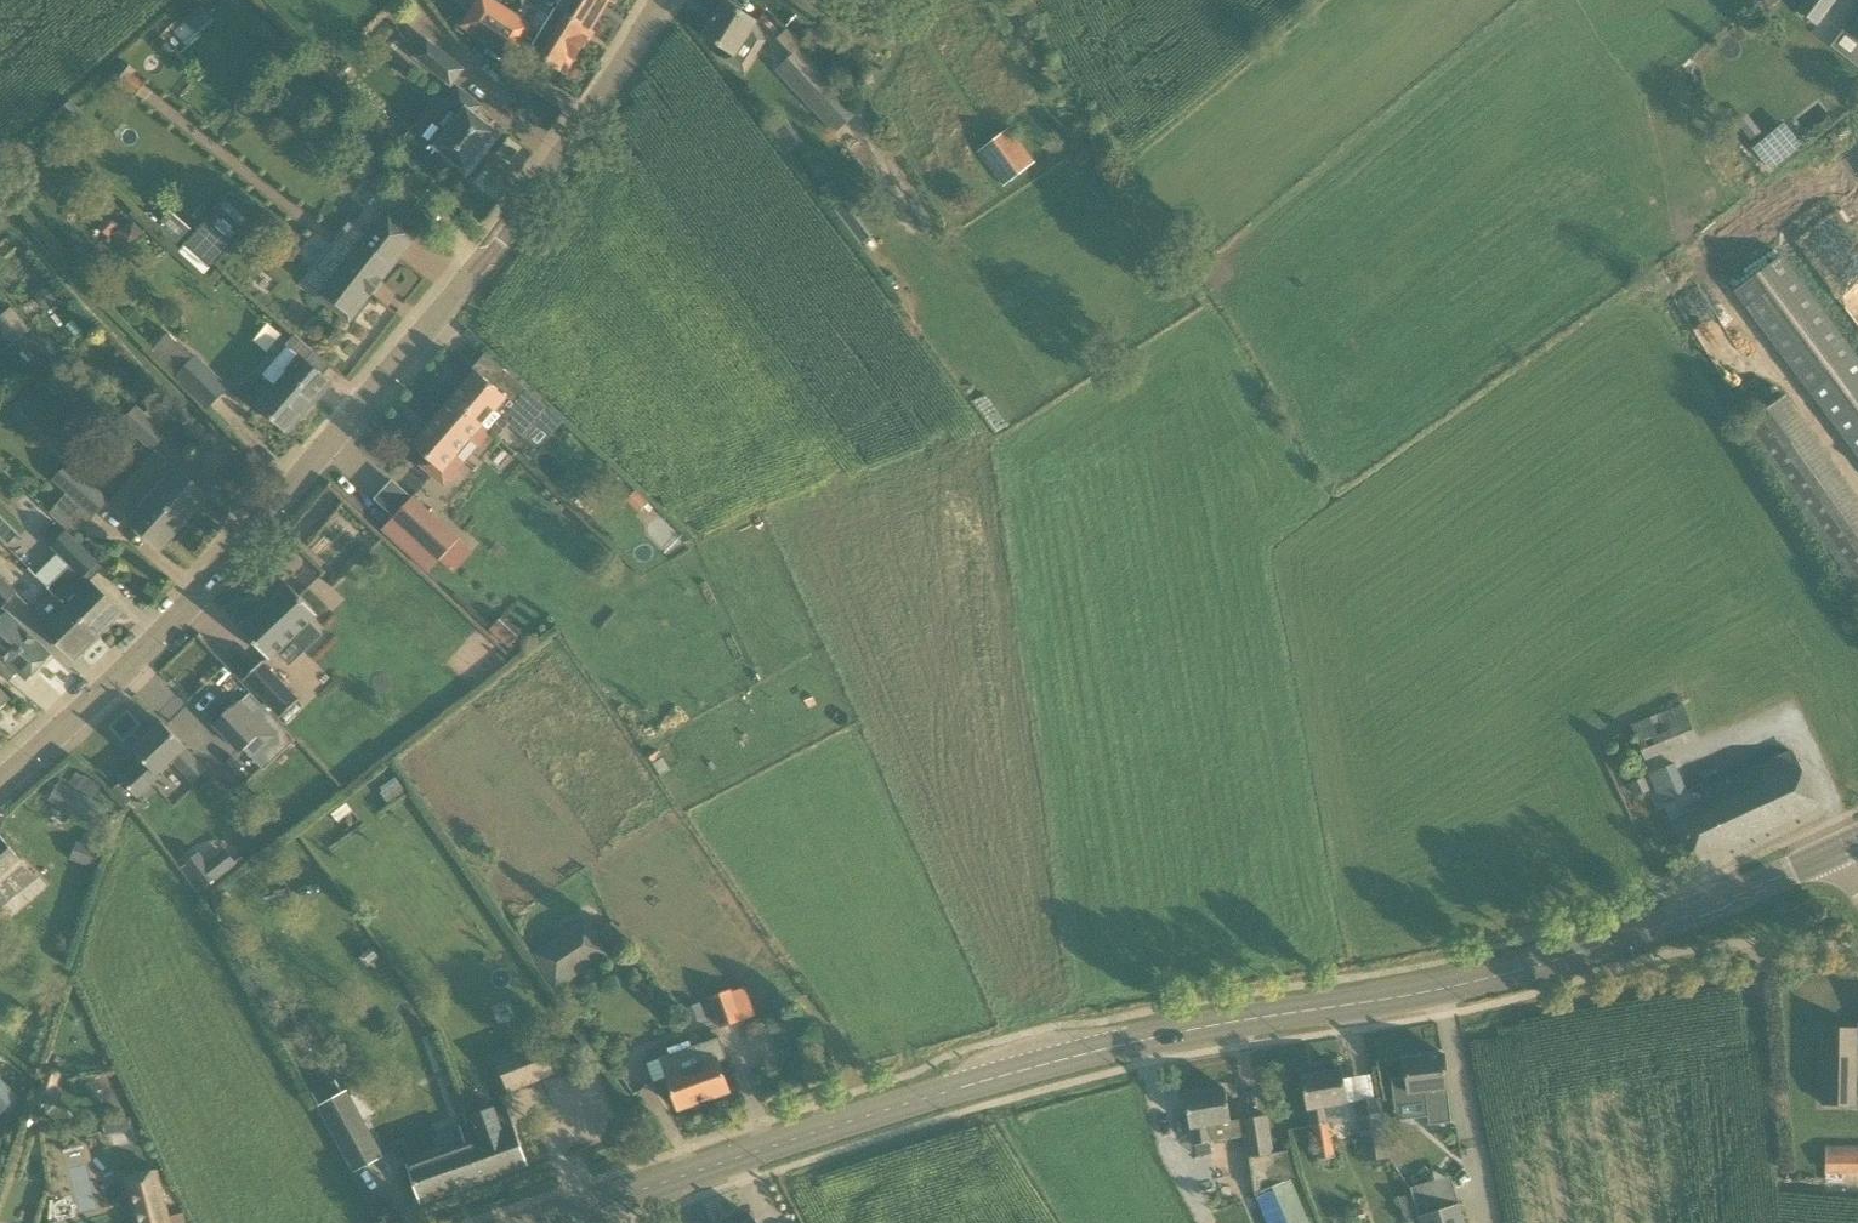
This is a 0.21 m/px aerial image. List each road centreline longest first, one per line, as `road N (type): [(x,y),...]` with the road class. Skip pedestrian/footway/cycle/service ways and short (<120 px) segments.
road 1 (tertiary): [(628,1194),(867,1118),(1192,1031),(1377,1010),(1588,960),(1842,848)]
road 2 (unclassified): [(0,787),(90,710),(334,456),(458,304),(669,0)]

